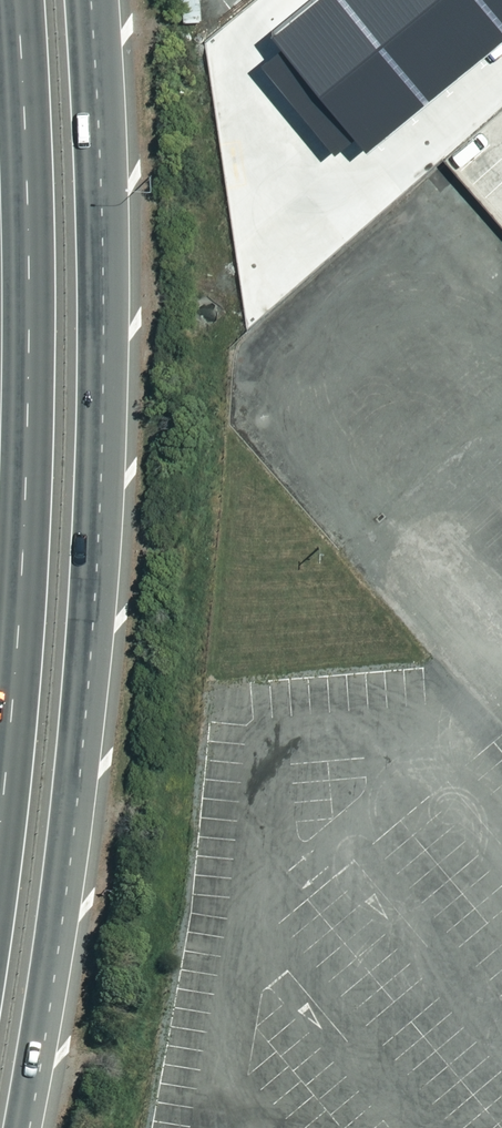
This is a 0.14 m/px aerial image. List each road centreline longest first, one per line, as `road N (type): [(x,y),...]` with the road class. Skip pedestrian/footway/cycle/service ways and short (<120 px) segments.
road 1 (trunk): [(85,0),(95,236),(90,431),(57,857),(15,1127)]
road 2 (trunk): [(0,764),(22,525),(15,0)]

